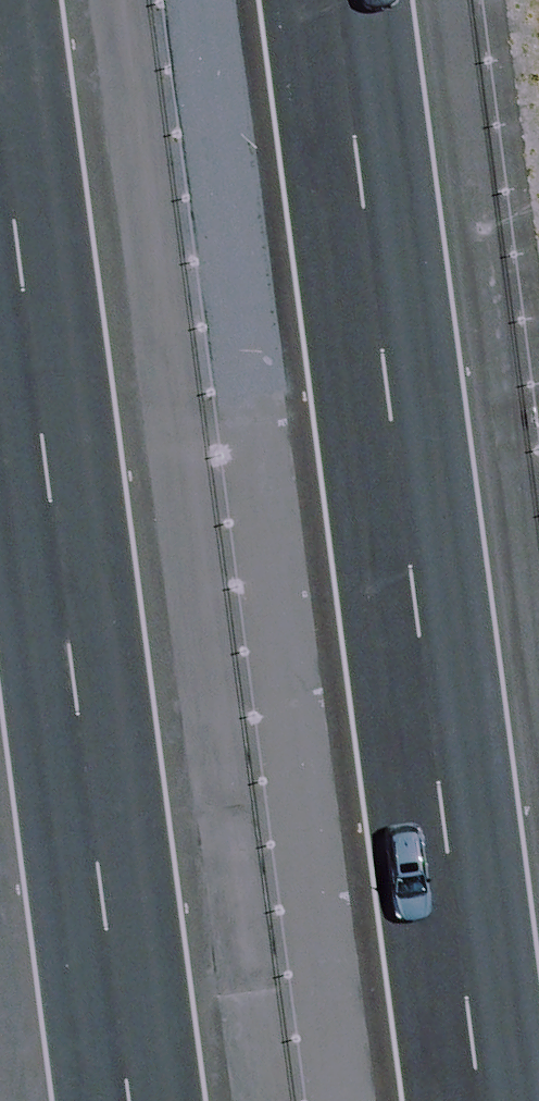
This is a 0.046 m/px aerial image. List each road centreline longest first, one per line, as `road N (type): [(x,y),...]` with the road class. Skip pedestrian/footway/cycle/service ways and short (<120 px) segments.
road 1 (motorway): [(340,0),(480,1100)]
road 2 (motorway): [(131,1100),(0,114)]

